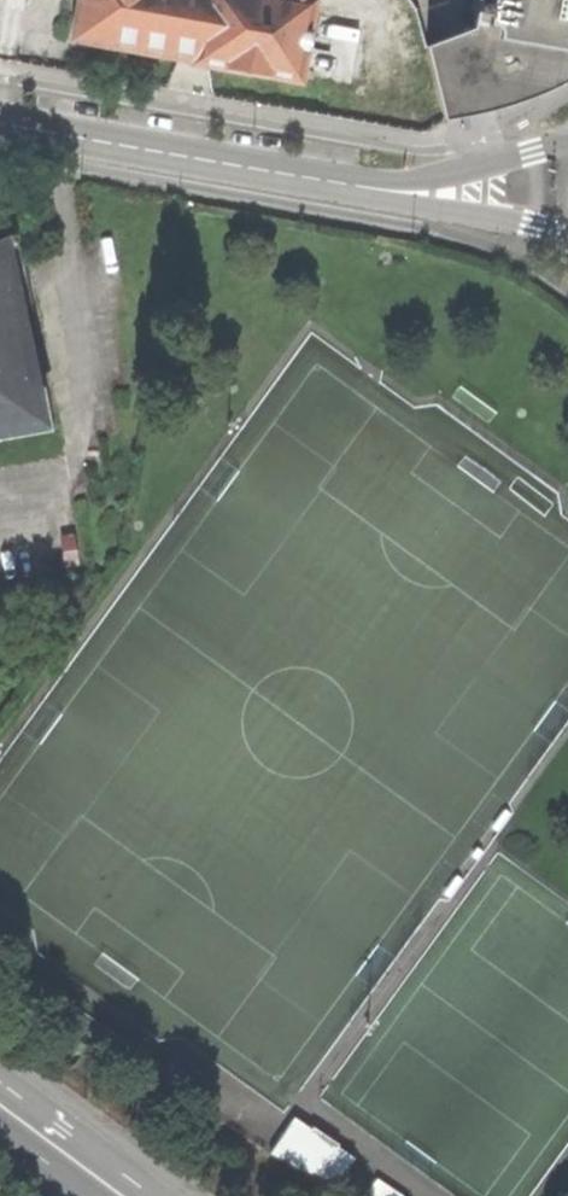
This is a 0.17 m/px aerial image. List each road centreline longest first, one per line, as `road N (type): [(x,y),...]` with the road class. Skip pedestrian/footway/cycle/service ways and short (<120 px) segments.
road 1 (secondary): [(333,180),(0,124)]
road 2 (secondary): [(333,180),(567,243)]
road 3 (secondary): [(567,142),(444,174),(333,180)]
road 4 (primary): [(0,1108),(118,1195)]

